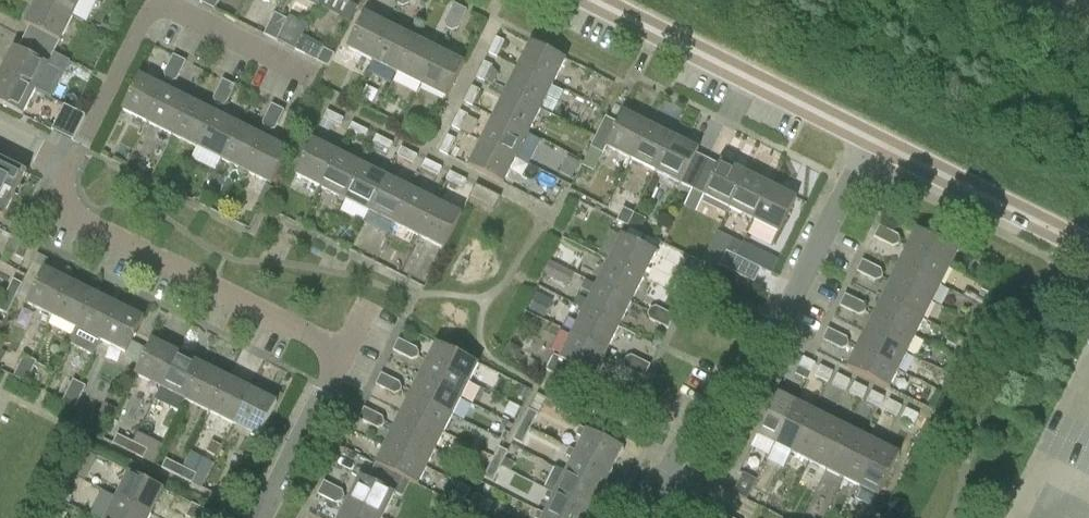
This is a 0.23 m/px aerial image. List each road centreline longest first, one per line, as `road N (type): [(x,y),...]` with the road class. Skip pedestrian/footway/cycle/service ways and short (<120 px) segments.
road 1 (residential): [(646,517),(699,406),(801,297),(871,139)]
road 2 (residential): [(344,349),(76,215),(65,202),(77,162)]
road 3 (unclassified): [(871,139),(586,0)]
road 4 (unclassified): [(1088,251),(871,139)]
road 5 (residential): [(263,517),(344,349)]
road 6 (residential): [(77,162),(157,0)]
road 7 (residential): [(158,0),(307,74)]

